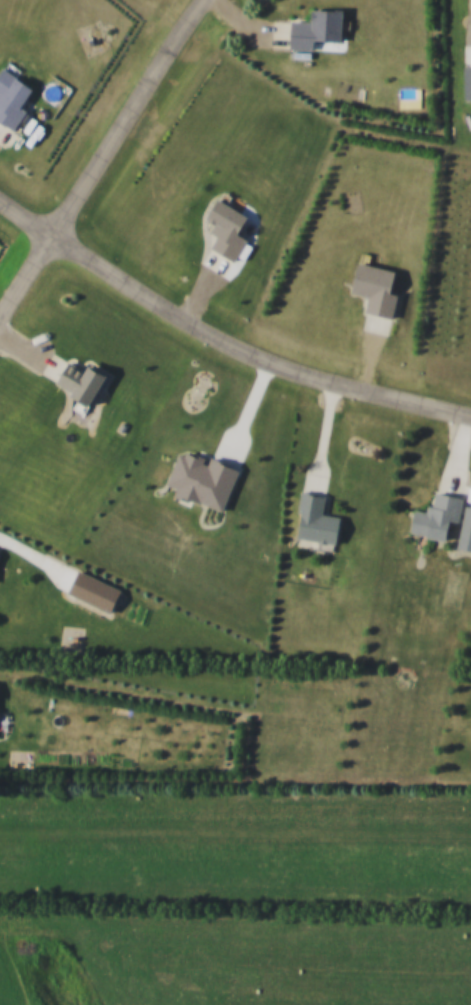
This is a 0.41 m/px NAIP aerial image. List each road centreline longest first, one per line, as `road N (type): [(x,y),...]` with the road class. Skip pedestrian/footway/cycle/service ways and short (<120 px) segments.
road 1 (residential): [(0,202),(229,349),(299,377),(470,418)]
road 2 (track): [(470,792),(0,790)]
road 3 (residential): [(205,0),(0,321)]

